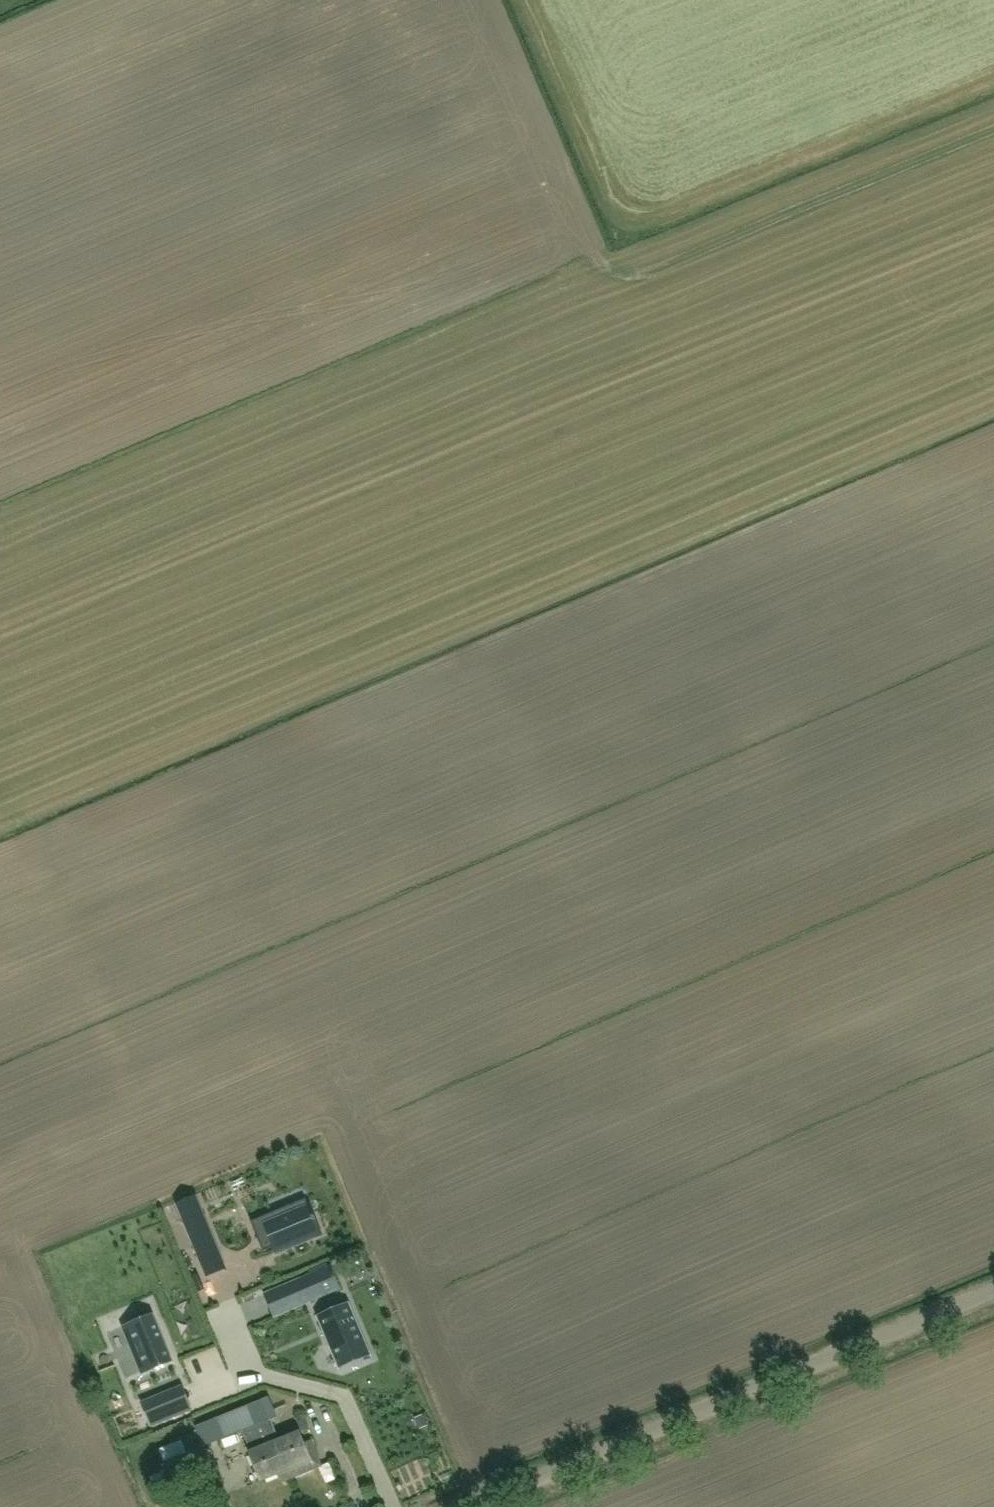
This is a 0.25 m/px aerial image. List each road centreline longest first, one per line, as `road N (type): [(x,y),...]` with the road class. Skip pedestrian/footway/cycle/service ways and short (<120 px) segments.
road 1 (unclassified): [(461,1506),(993,1290)]

